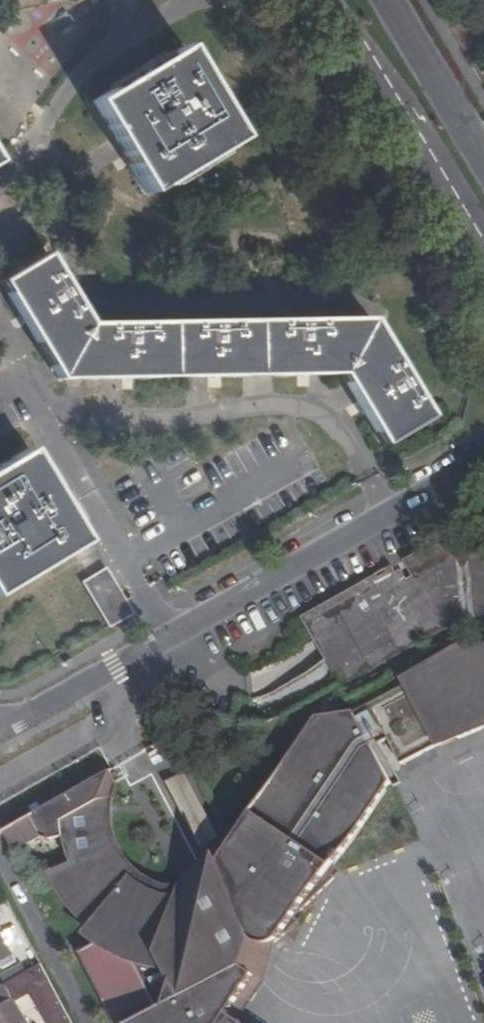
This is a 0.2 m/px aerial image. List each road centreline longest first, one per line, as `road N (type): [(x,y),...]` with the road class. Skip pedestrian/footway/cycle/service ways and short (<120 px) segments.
road 1 (residential): [(483,458),(0,730)]
road 2 (secondary): [(311,0),(483,276)]
road 3 (secondary): [(483,157),(389,0)]

